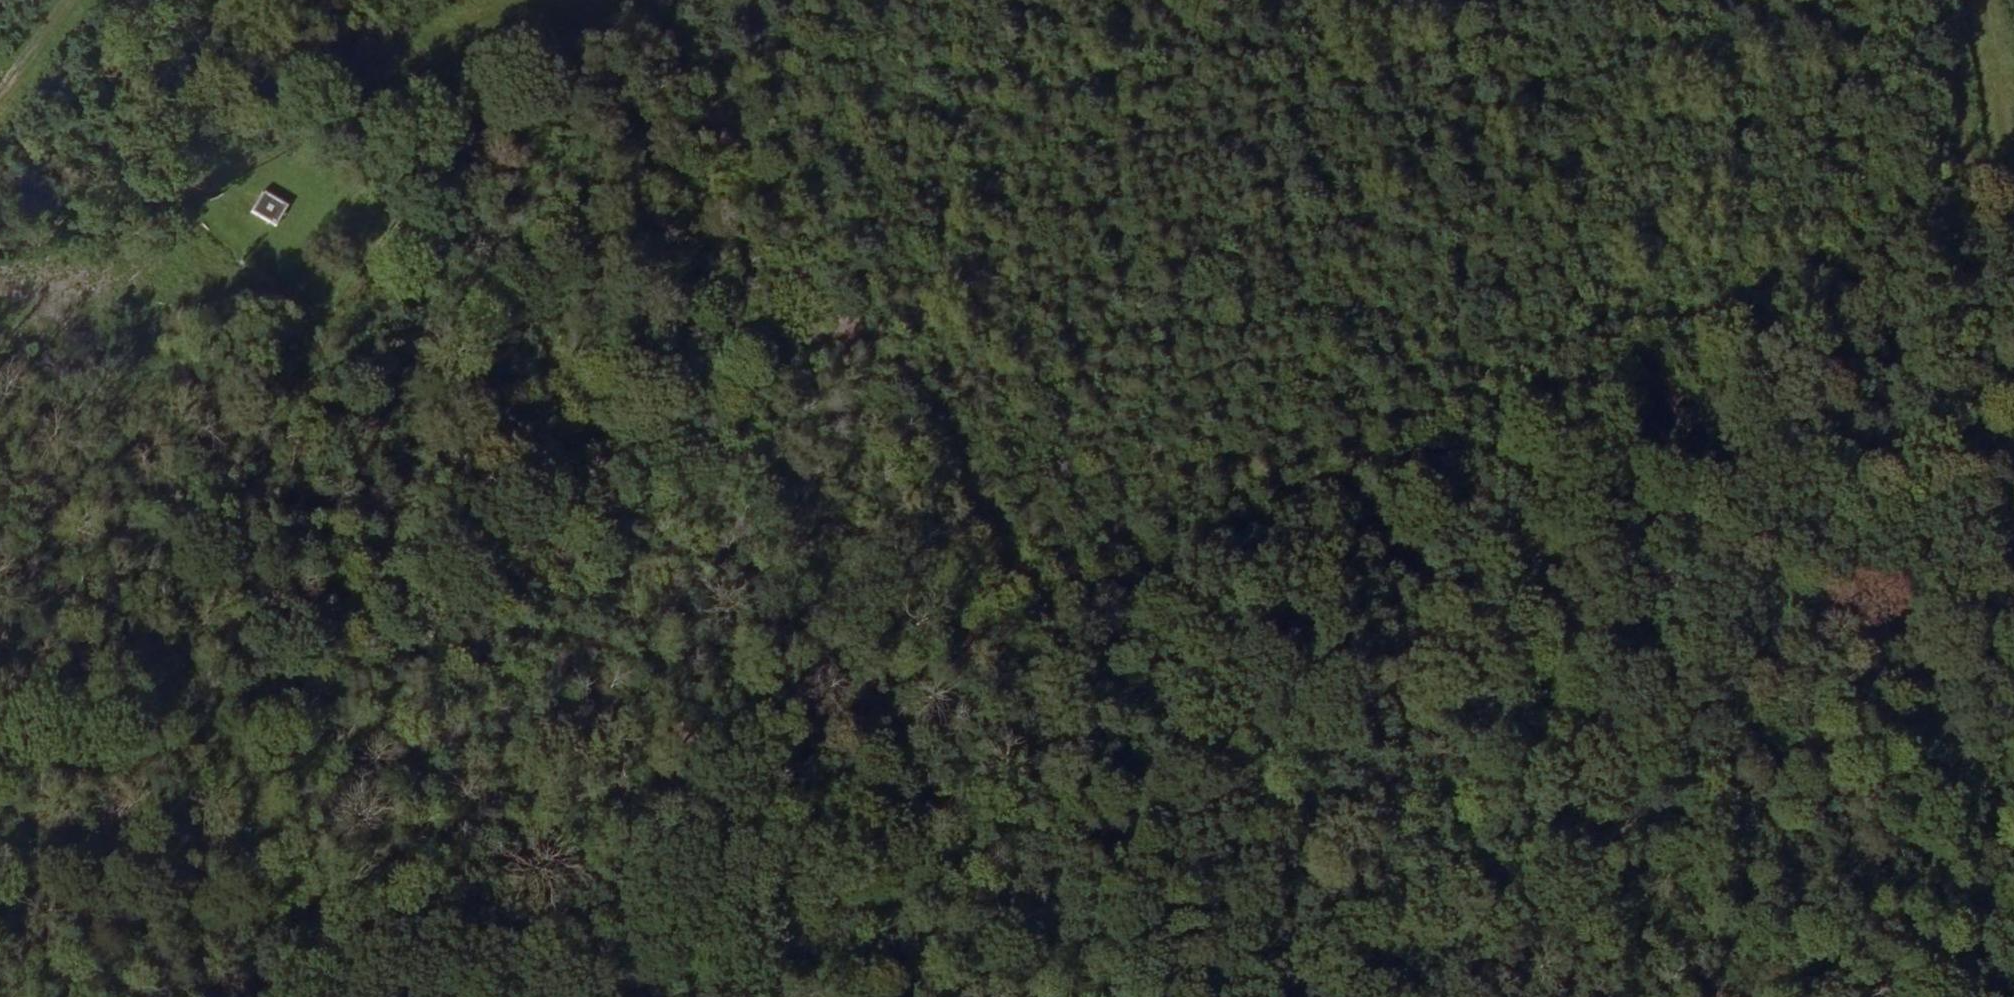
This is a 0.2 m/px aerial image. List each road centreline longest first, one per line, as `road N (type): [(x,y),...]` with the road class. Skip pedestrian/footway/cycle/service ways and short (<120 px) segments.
road 1 (track): [(565,0),(181,204),(0,245)]

